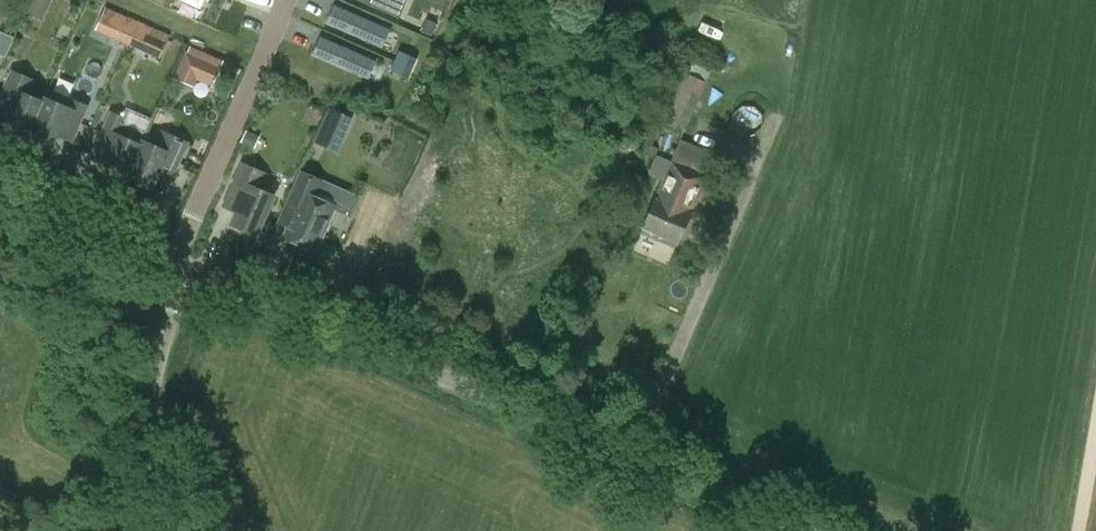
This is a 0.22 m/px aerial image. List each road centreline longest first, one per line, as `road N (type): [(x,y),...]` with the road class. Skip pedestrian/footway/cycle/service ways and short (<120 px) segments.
road 1 (tertiary): [(798,530),(191,269)]
road 2 (residential): [(174,263),(286,0)]
road 3 (unclassified): [(193,530),(158,452),(152,402),(191,269)]
road 4 (tertiary): [(174,263),(0,184)]

